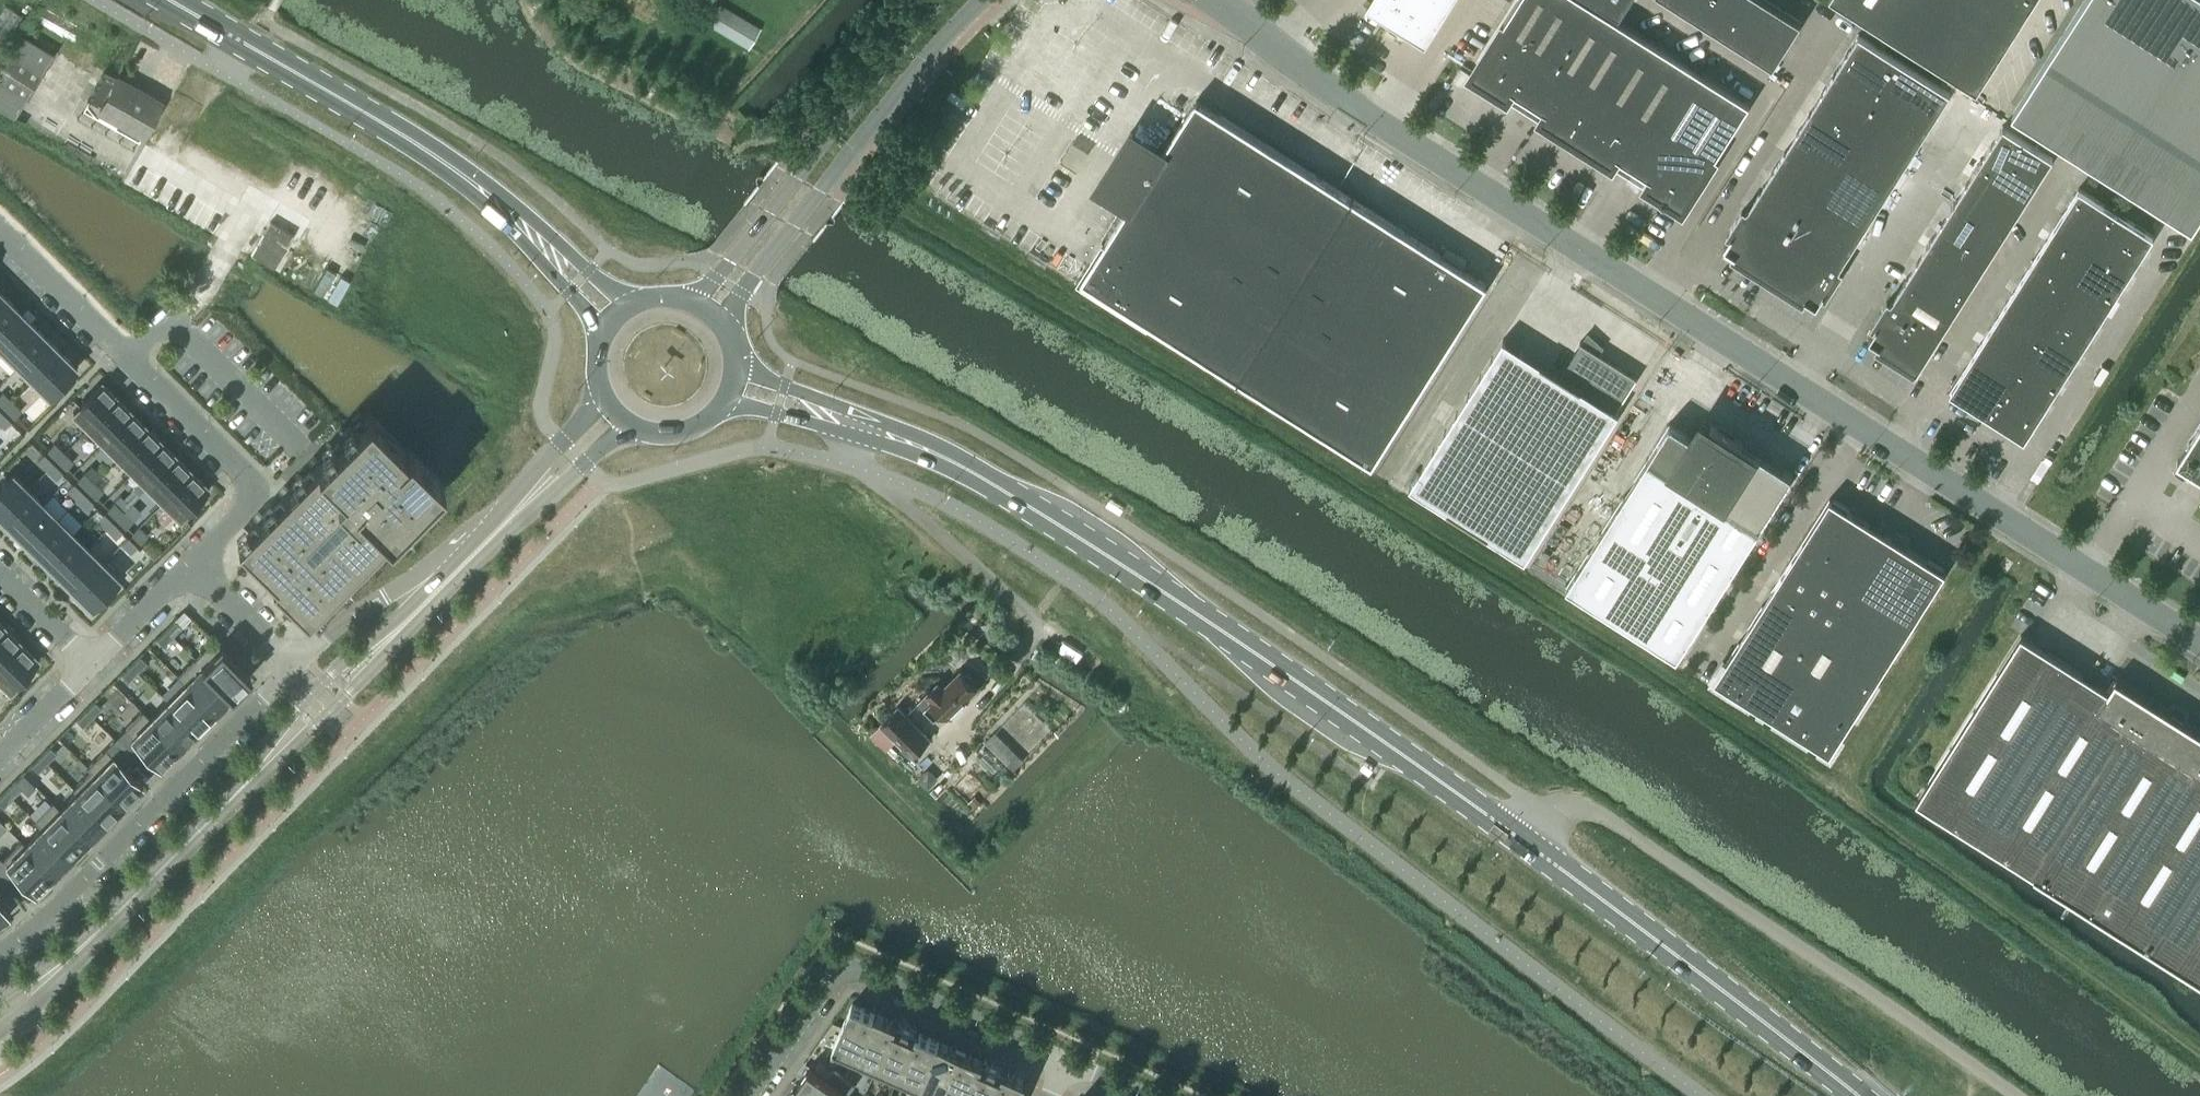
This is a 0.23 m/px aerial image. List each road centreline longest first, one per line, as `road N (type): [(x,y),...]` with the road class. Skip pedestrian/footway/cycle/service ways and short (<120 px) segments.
road 1 (unclassified): [(2199,641),(1355,100),(1255,28)]
road 2 (primary): [(1521,840),(992,482),(852,423)]
road 3 (residential): [(196,565),(263,491),(0,235)]
road 4 (primary): [(1859,1095),(1521,840)]
road 5 (unclassified): [(726,328),(755,274),(981,0)]
road 6 (residential): [(294,666),(69,894),(0,951)]
road 7 (residential): [(1062,1064),(843,969),(744,1095)]
road 8 (unclassified): [(944,0),(692,300)]
road 9 (primary): [(493,198),(395,130),(167,0)]
road 10 (tertiary): [(287,739),(54,970)]
road 11 (primary): [(632,304),(493,198)]
road 12 (residential): [(442,583),(367,605),(294,666)]
road 13 (primary): [(493,198),(605,330)]
road 14 (tertiary): [(604,396),(514,514)]
road 15 (tertiary): [(514,514),(629,423)]
road 16 (residential): [(294,666),(196,565)]
road 17 (residential): [(196,565),(95,661)]
road 18 (residential): [(0,568),(95,661)]
road 19 (residential): [(95,661),(0,753)]
road 20 (primary): [(852,423),(736,361)]
road 21 (primary): [(727,400),(852,423)]
road 22 (tertiary): [(369,655),(308,695),(287,739)]
road 23 (tertiary): [(287,739),(344,697),(369,655)]

